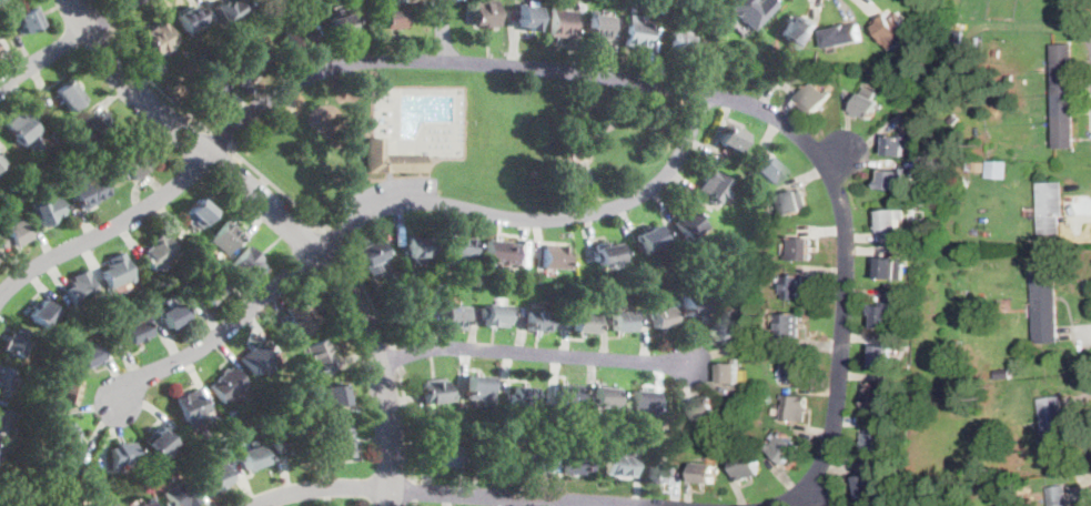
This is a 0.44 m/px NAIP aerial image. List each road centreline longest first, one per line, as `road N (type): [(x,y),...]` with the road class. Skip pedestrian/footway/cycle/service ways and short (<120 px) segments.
road 1 (residential): [(211,153),(274,94),(306,80),(368,62),(444,61),(593,72),(737,101),(811,146),(842,155),(835,185),(845,253),(831,437),(804,492),(770,505)]
road 2 (residential): [(68,0),(138,98),(211,153),(335,272),(383,377),(389,505)]
road 3 (residential): [(319,251),(351,221),(404,201),(538,220),(617,206),(678,158),(704,93)]
road 4 (residential): [(637,505),(332,487),(252,505)]
road 5 (residential): [(377,361),(448,350),(691,366)]
road 6 (residential): [(211,153),(148,209),(0,295)]
road 7 (residential): [(319,251),(214,341),(139,376),(120,404)]

